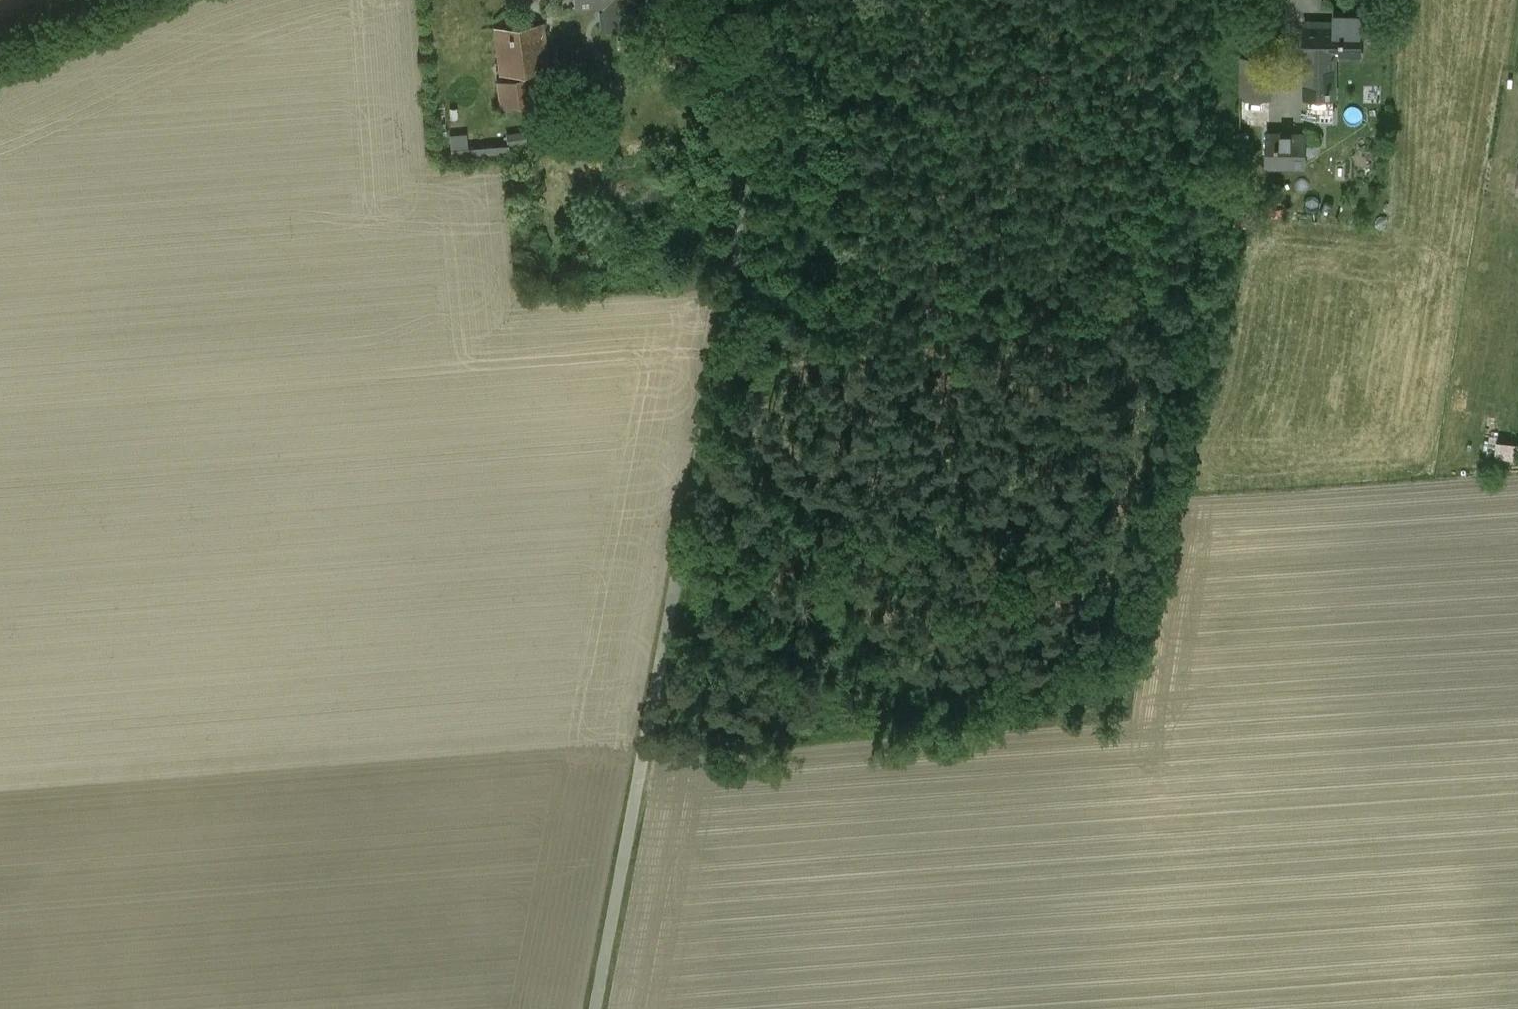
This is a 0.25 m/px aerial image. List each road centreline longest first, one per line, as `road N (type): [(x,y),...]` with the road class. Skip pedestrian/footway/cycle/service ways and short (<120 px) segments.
road 1 (unclassified): [(596,1008),(738,261),(741,175),(716,0)]
road 2 (track): [(171,0),(0,58)]

